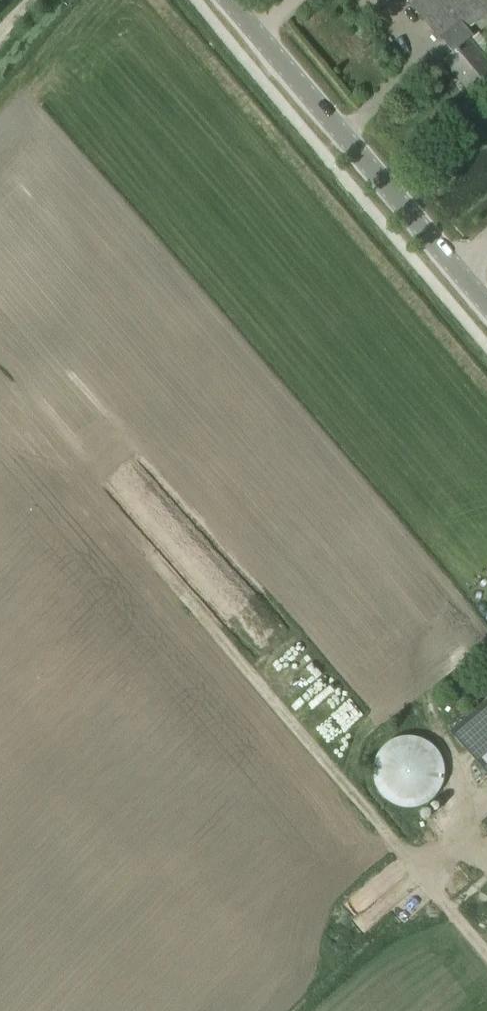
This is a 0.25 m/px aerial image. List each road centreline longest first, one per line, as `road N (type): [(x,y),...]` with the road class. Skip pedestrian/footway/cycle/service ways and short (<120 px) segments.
road 1 (tertiary): [(486,306),(228,0)]

